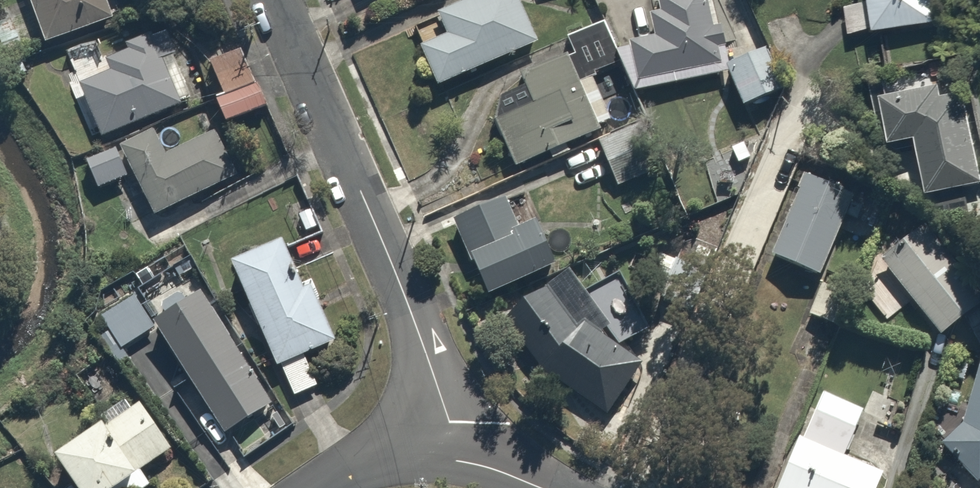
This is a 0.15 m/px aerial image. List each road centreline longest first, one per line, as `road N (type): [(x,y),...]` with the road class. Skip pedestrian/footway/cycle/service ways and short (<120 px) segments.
road 1 (residential): [(278,0),(404,294),(455,461)]
road 2 (residential): [(321,487),(381,464),(455,461)]

